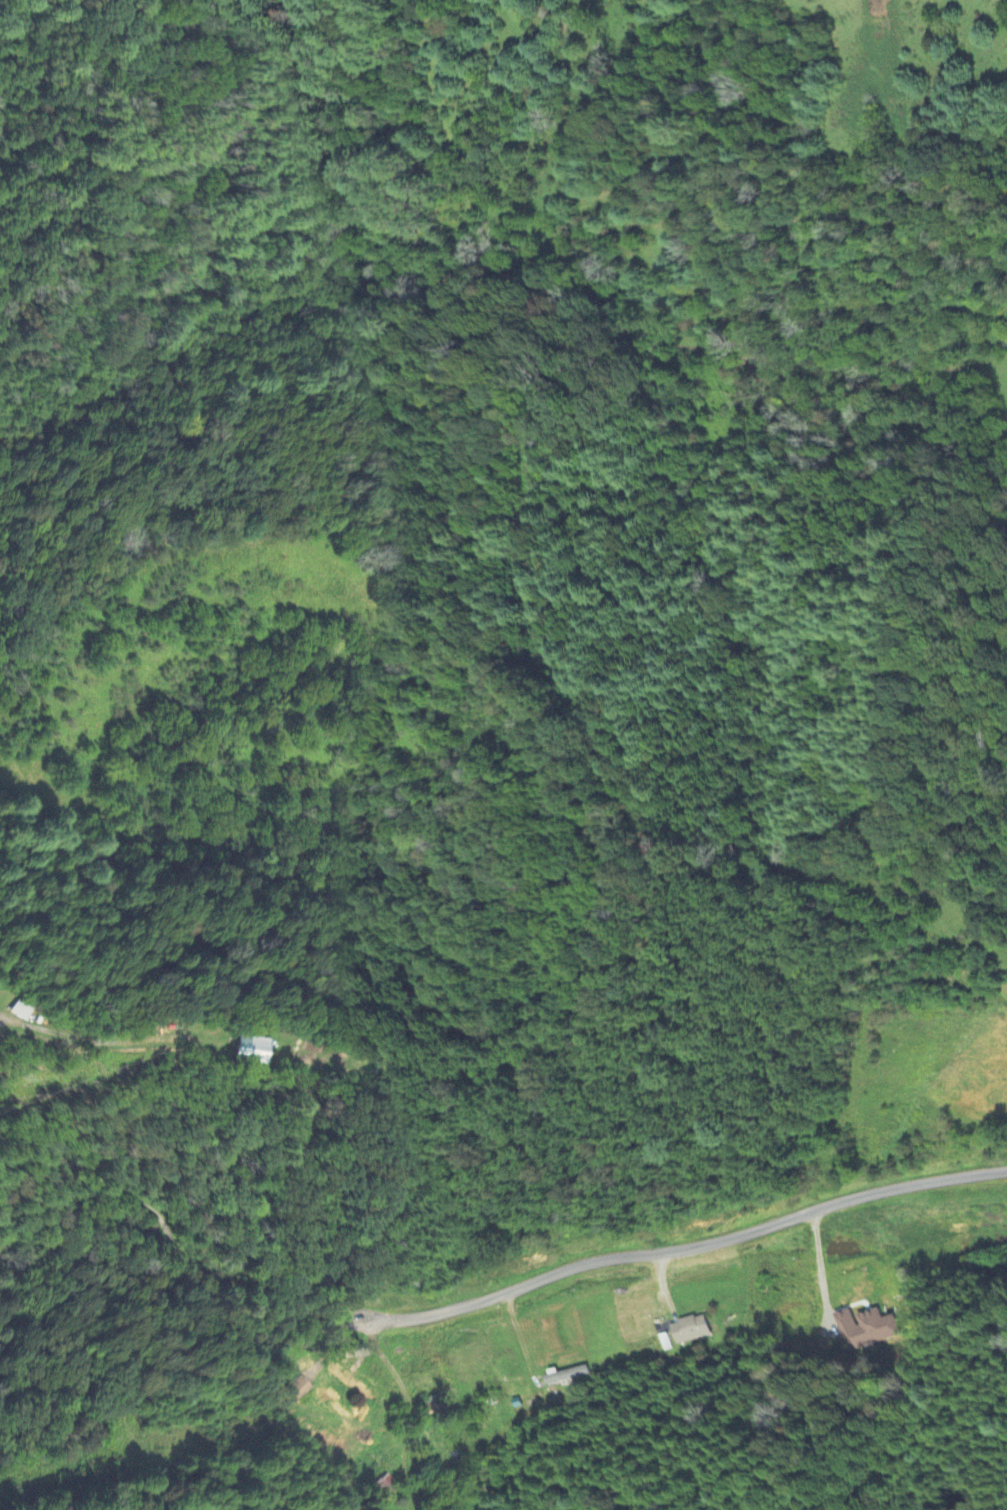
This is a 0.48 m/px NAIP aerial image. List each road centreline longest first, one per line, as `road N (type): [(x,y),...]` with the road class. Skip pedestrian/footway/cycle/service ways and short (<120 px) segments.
road 1 (residential): [(184,1263),(229,1294),(308,1323),(387,1326),(578,1261),(708,1245),(877,1195),(1006,1169)]

